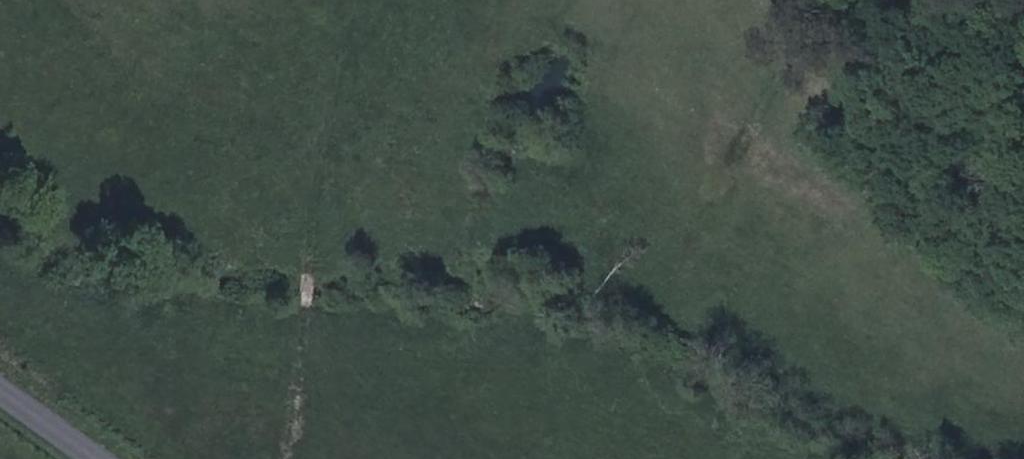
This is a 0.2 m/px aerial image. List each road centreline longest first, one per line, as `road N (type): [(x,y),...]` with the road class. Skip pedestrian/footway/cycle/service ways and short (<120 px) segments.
road 1 (tertiary): [(0,381),(116,458)]

